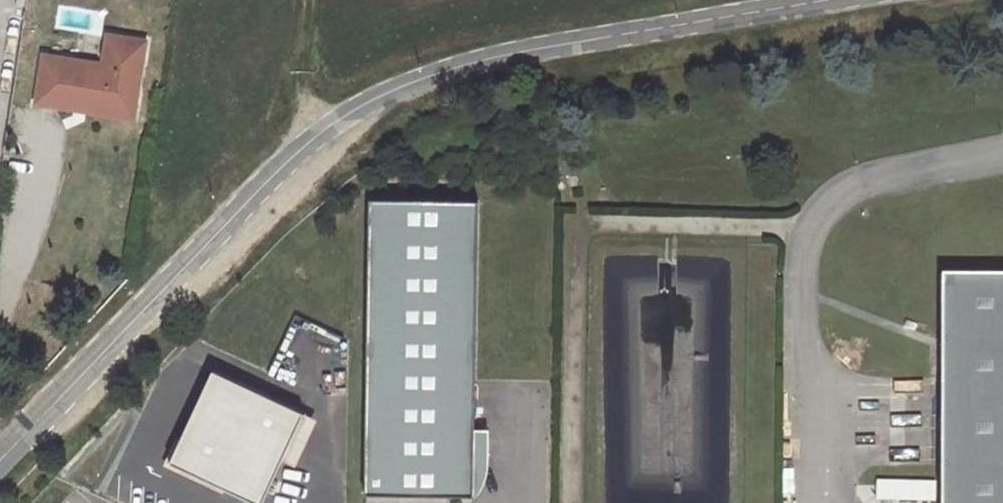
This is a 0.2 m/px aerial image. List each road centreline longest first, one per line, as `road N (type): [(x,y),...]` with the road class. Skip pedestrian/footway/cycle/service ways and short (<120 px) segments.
road 1 (unclassified): [(0,458),(288,161),(345,114),(441,72),(525,50),(820,0)]
road 2 (track): [(812,227),(574,224),(571,502)]
road 3 (track): [(316,136),(300,71),(310,0)]

